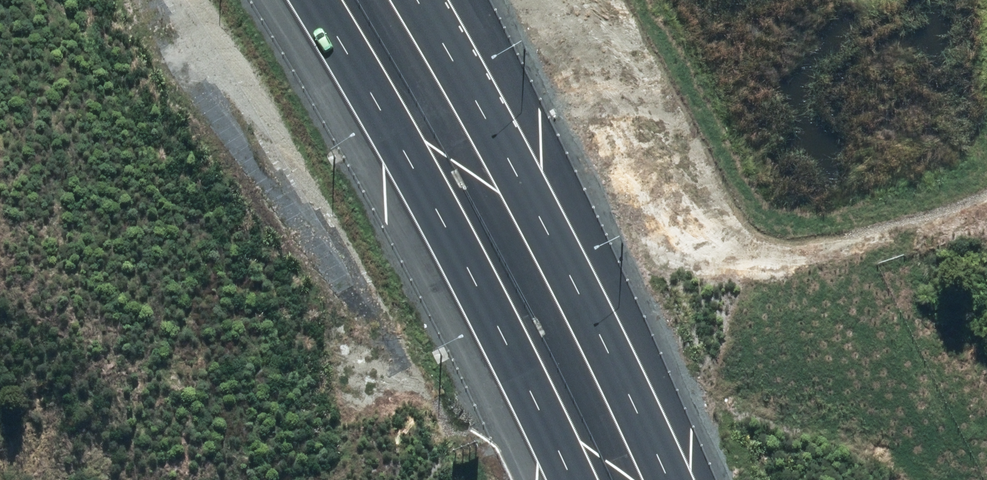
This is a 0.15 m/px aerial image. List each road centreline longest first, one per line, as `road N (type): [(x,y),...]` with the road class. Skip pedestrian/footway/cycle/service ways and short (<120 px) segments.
road 1 (motorway): [(571,479),(438,218),(313,0)]
road 2 (motorway): [(414,0),(507,157),(668,479)]

